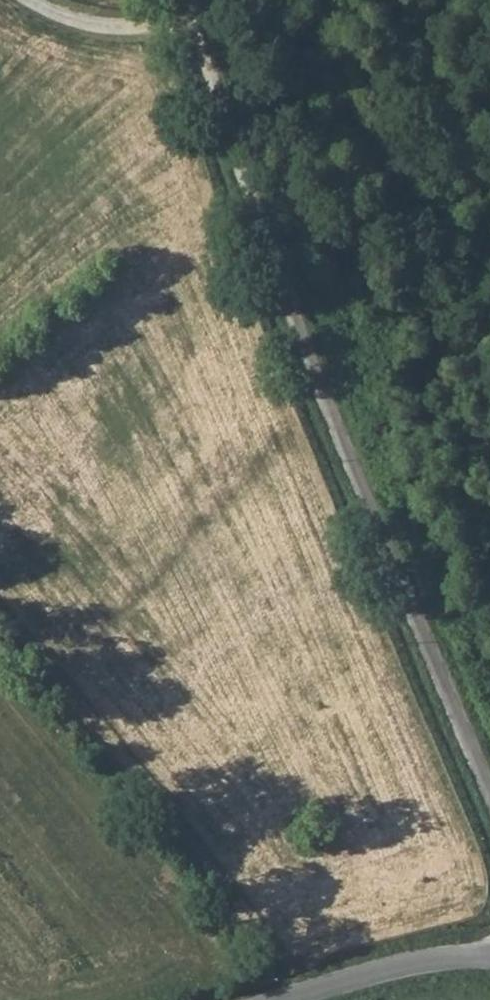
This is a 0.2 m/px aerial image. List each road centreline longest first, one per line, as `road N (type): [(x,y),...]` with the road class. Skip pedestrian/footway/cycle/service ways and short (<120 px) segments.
road 1 (unclassified): [(194,0),(315,368),(489,794)]
road 2 (unclassified): [(489,958),(378,973),(288,999)]
road 3 (track): [(201,27),(80,24),(33,0)]

